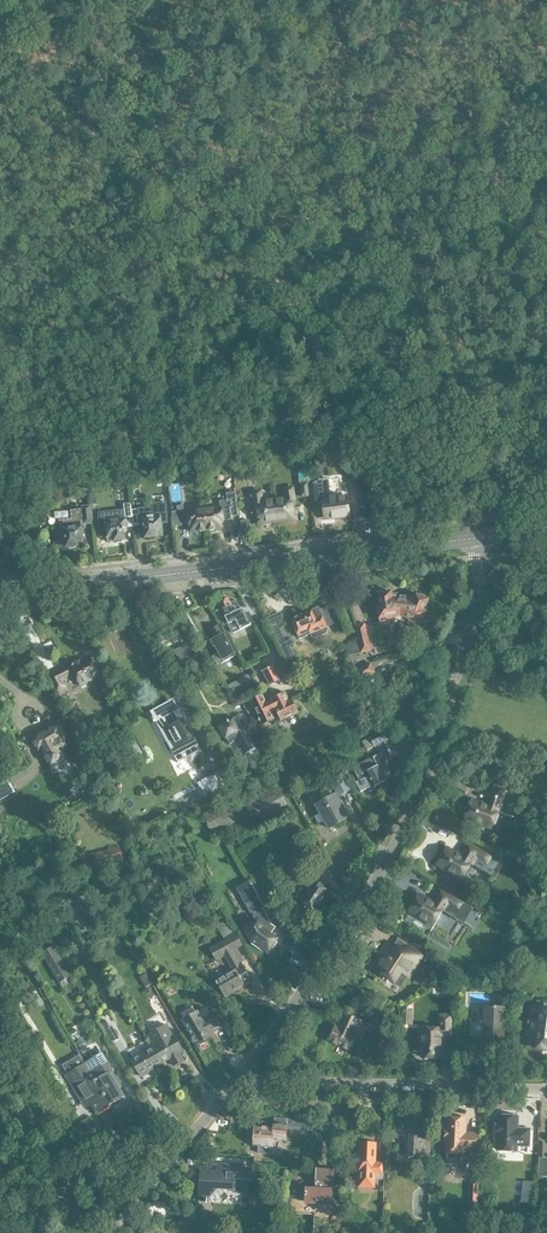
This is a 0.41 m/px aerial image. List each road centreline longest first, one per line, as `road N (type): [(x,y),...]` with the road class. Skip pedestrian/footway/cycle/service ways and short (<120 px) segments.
road 1 (residential): [(241,1075),(400,839),(440,742),(478,599),(473,538)]
road 2 (secondary): [(0,594),(473,538)]
road 3 (residential): [(546,1086),(241,1075)]
road 4 (residential): [(111,1232),(241,1075)]

